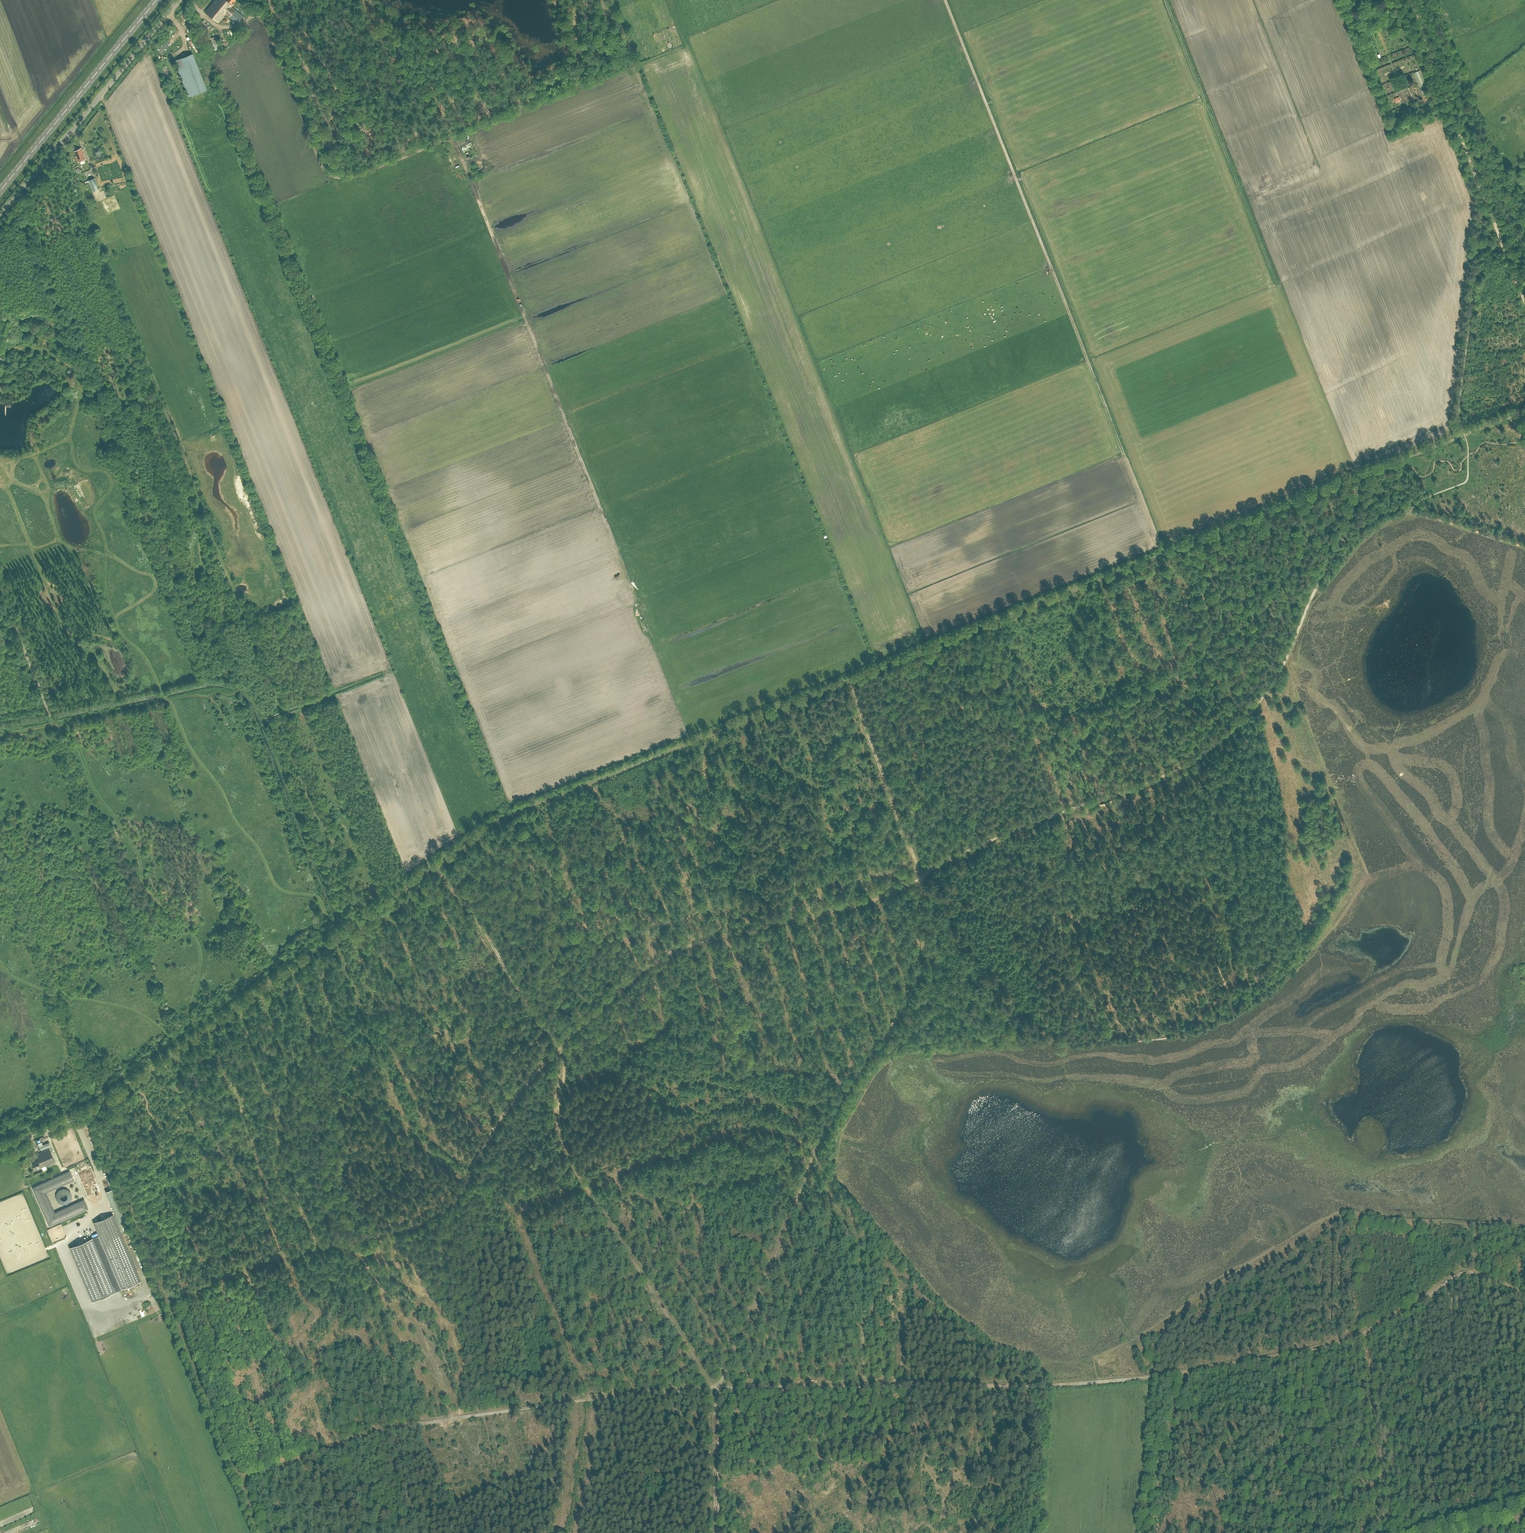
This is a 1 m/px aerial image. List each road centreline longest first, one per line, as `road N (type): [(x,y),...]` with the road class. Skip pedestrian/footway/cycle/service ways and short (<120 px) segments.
road 1 (track): [(1367,472),(508,816),(411,882)]
road 2 (track): [(192,0),(226,27),(252,15),(266,19),(330,171),(359,175),(443,141),(457,146),(636,604)]
road 3 (track): [(718,1388),(1022,1386),(1190,1373),(1336,1344),(1416,1306),(1458,1273),(1473,1273)]
road 4 (track): [(715,1532),(718,1388),(566,1142),(561,1047),(434,867)]
road 5 (track): [(1057,813),(1172,772),(1260,701),(1349,526),(1367,472)]
road 6 (track): [(944,0),(1124,452)]
road 7 (track): [(770,1269),(821,1137),(916,984),(922,876)]
road 8 (track): [(576,1401),(358,1438),(251,1478),(242,1487),(260,1532)]
road 9 (track): [(99,1124),(242,1487)]
road 10 (track): [(411,882),(93,1108)]
road 11 (track): [(168,1299),(281,1257),(405,1229),(455,1204)]
road 12 (unclassified): [(0,215),(178,0)]
road 13 (primary): [(0,190),(157,0)]
road 14 (track): [(1487,203),(1411,0)]
road 15 (track): [(852,676),(922,876)]
road 16 (track): [(1524,411),(1367,472)]
road 17 (track): [(1190,1373),(1147,1532)]
road 18 (track): [(922,876),(873,899),(779,923)]
road 19 (track): [(576,1401),(718,1388)]
road 20 (track): [(718,1388),(770,1269)]
road 21 (track): [(1032,822),(922,876)]

